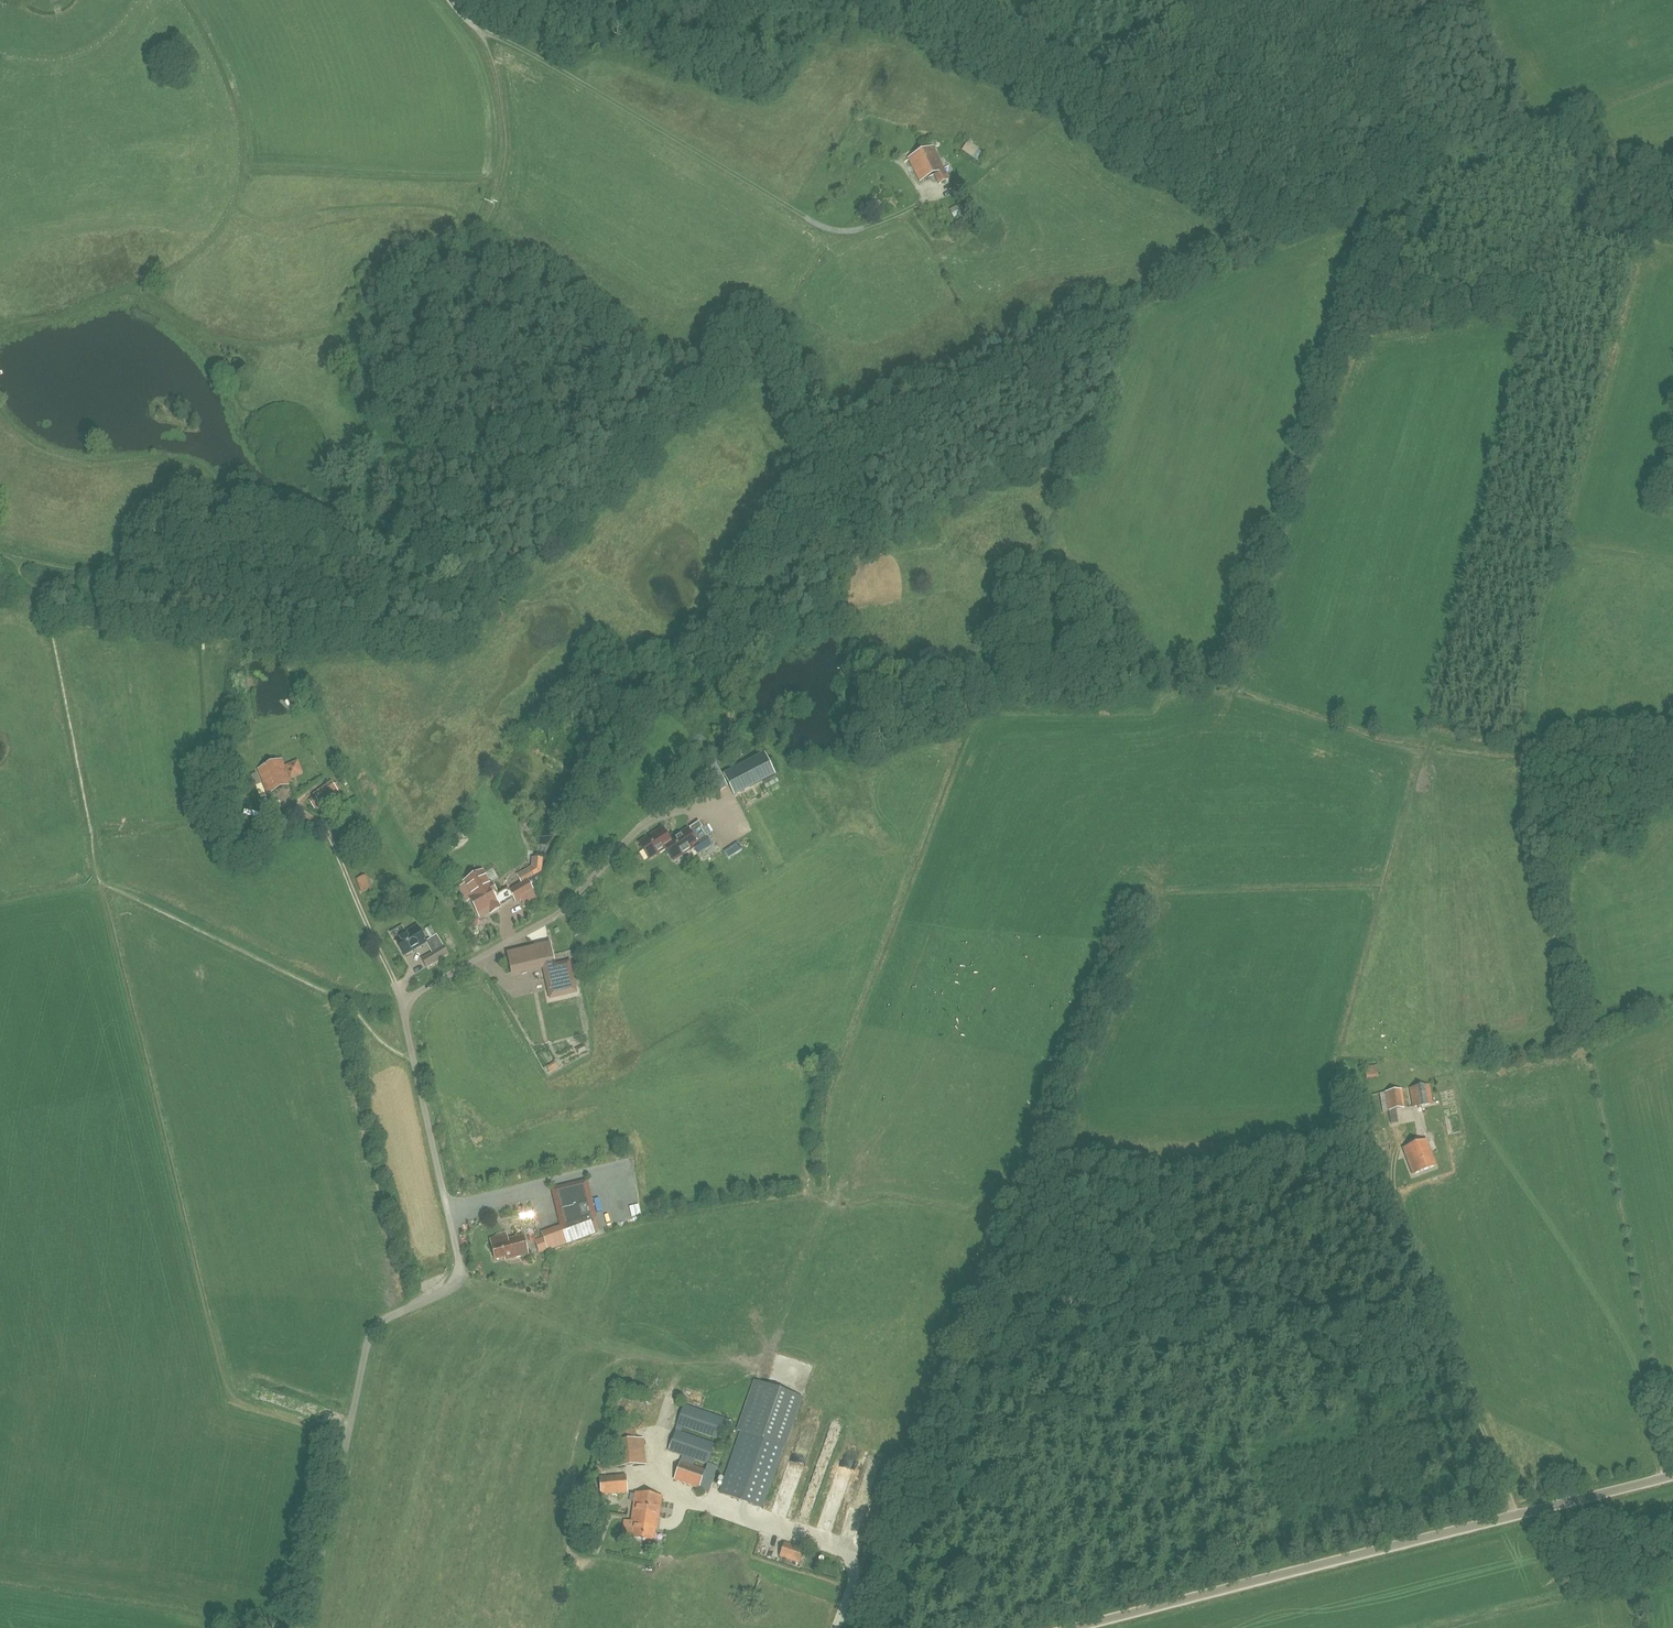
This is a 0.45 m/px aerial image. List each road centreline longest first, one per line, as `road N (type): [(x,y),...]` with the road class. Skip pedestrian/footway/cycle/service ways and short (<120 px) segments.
road 1 (unclassified): [(304,1627),(372,1331),(461,1274),(402,1008),(557,912),(645,822)]
road 2 (unclassified): [(1072,1627),(1672,1476)]
road 3 (track): [(953,1521),(1464,1384)]
road 4 (track): [(613,1324),(636,1239),(650,1227),(643,1159),(557,912)]
road 5 (track): [(407,999),(331,837),(314,819),(90,833)]

